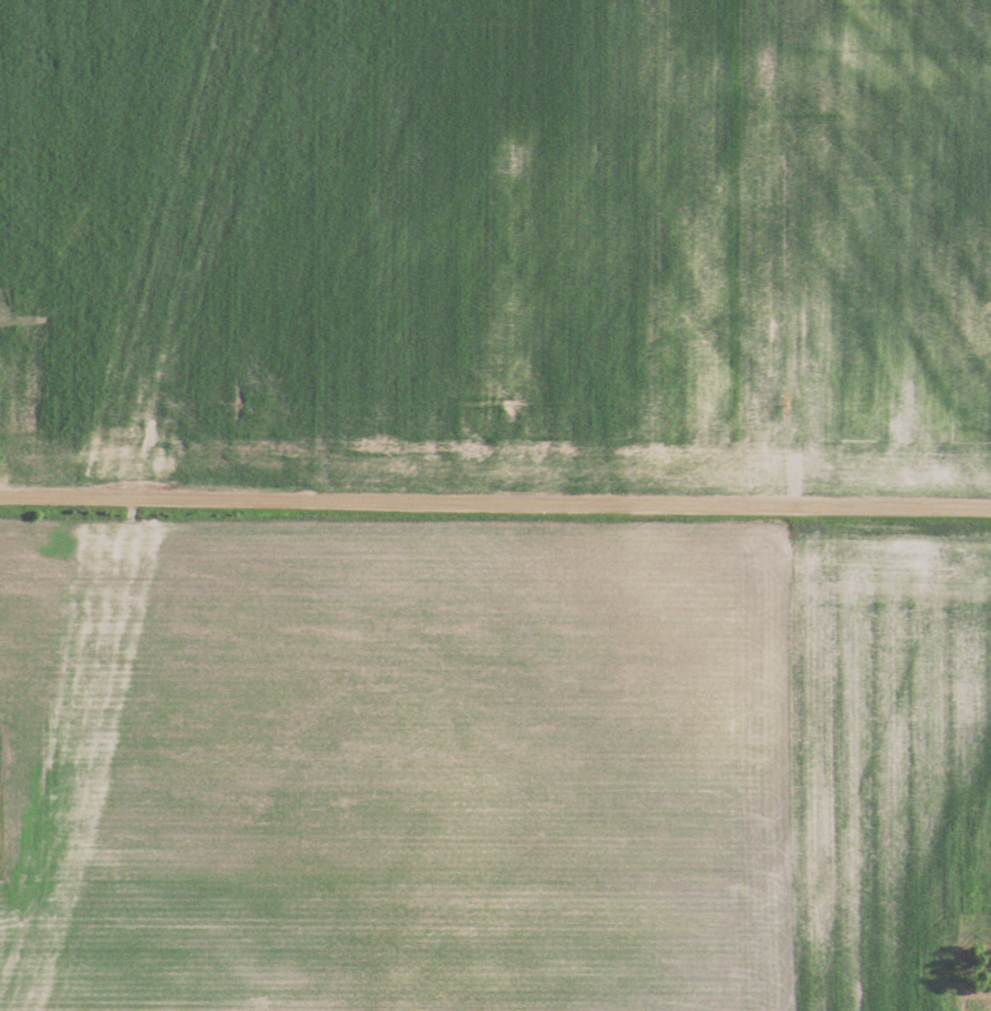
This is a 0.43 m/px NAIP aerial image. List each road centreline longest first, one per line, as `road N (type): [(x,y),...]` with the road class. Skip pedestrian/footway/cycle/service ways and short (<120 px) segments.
road 1 (residential): [(990,511),(0,496)]

